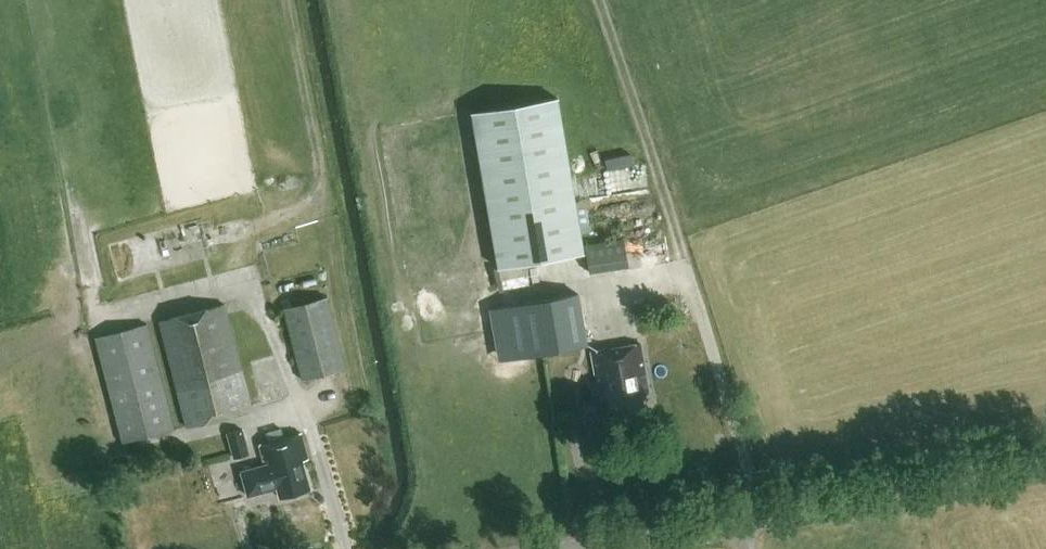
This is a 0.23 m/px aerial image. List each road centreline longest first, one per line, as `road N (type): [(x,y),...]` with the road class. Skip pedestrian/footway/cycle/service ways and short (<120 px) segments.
road 1 (tertiary): [(559,548),(1045,463)]
road 2 (track): [(594,0),(681,262)]

